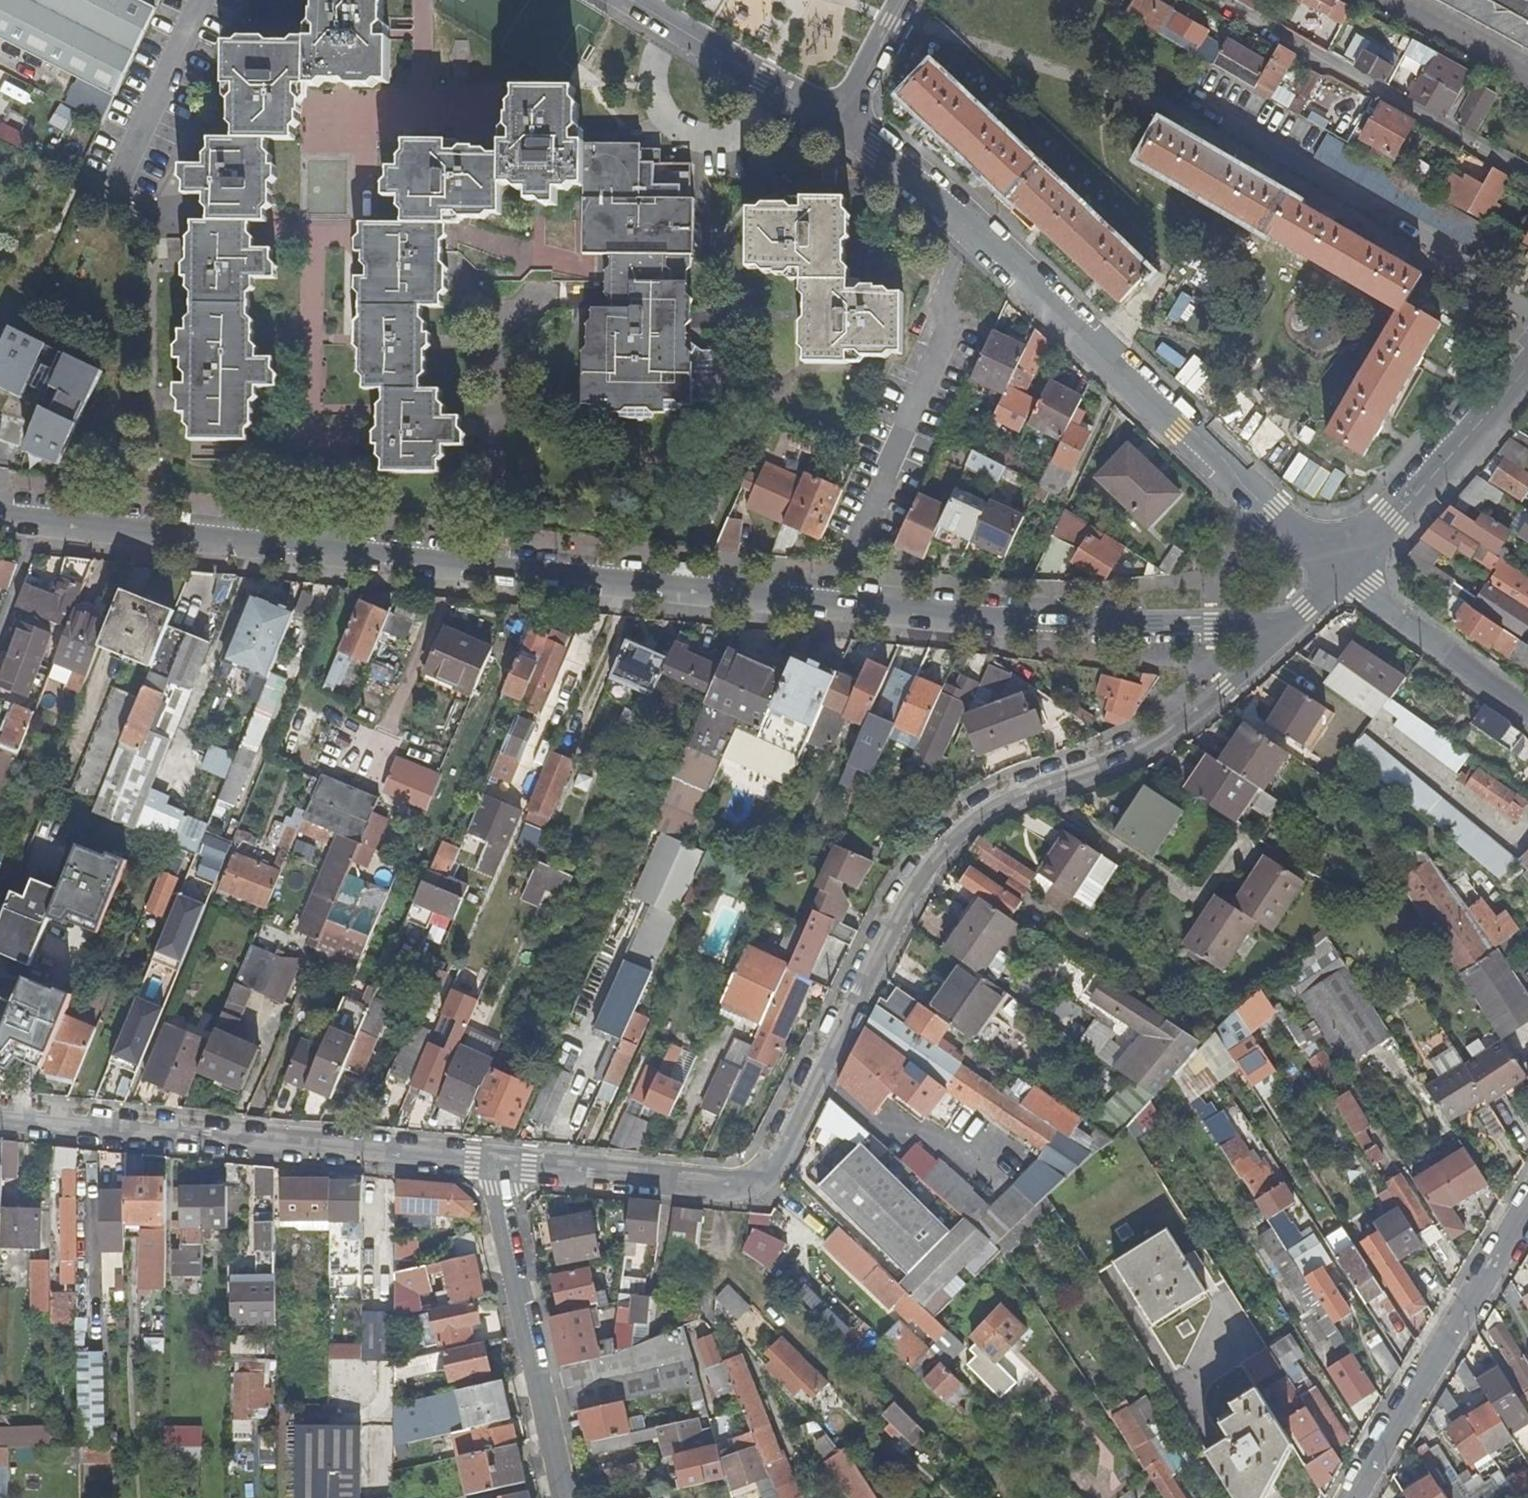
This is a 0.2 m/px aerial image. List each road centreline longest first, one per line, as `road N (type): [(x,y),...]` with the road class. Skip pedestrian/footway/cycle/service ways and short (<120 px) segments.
road 1 (residential): [(1296,624),(1068,622),(43,512)]
road 2 (residential): [(493,1164),(752,1192),(911,871),(968,814),(1134,747),(1193,713),(1296,624)]
road 3 (residential): [(835,121),(965,227),(1119,385),(1344,574)]
road 4 (residential): [(0,1115),(493,1164)]
road 5 (residential): [(1208,0),(1527,179)]
road 6 (residential): [(563,1497),(493,1164)]
road 7 (residential): [(1527,1209),(1355,1497)]
road 8 (residential): [(1344,574),(1527,361)]
road 9 (residential): [(633,0),(835,121)]
road 10 (residential): [(1344,574),(1527,712)]
road 11 (residential): [(835,121),(898,0)]
road 12 (residential): [(0,625),(43,512)]

